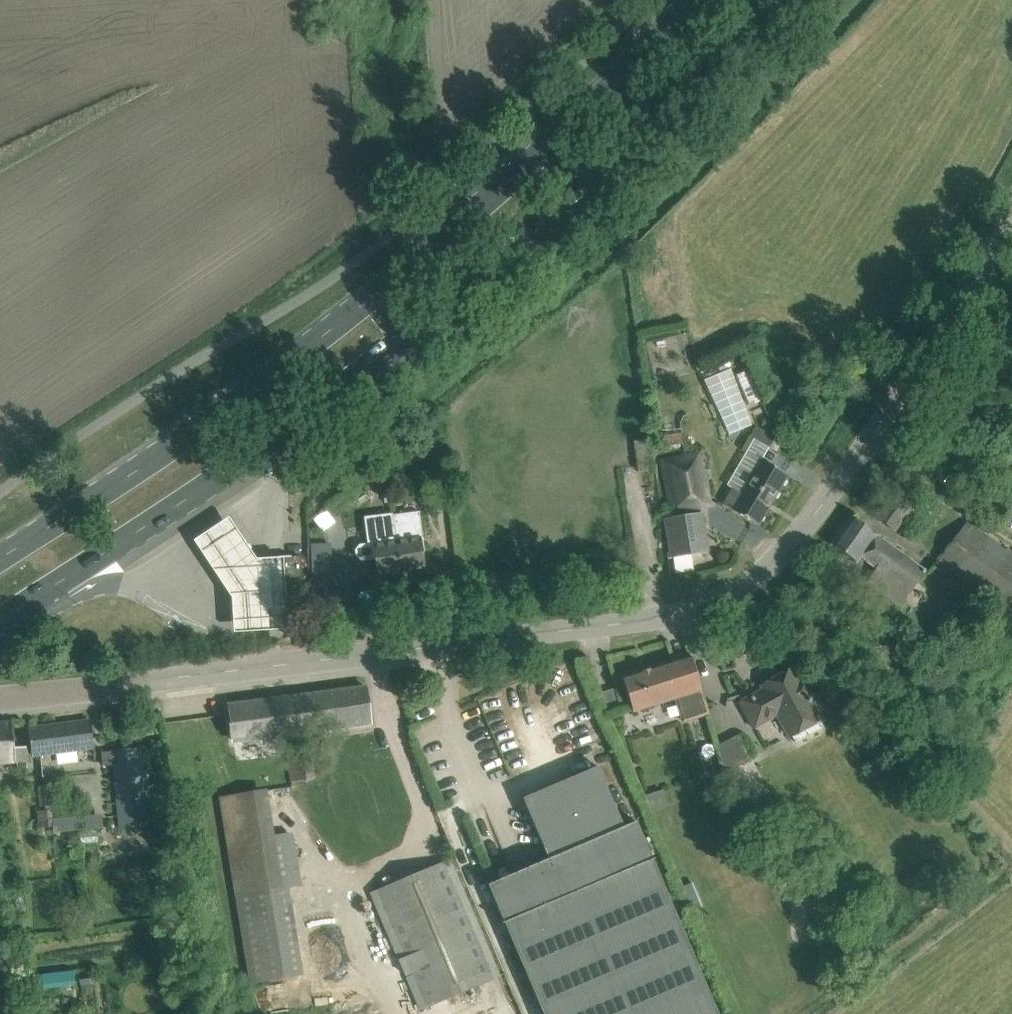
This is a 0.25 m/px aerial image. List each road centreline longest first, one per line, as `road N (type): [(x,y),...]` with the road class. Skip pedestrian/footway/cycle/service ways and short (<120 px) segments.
road 1 (unclassified): [(0,694),(590,628),(654,618),(757,584),(969,292)]
road 2 (primary): [(687,0),(475,206),(351,308),(160,450),(0,554)]
road 3 (primary): [(307,414),(636,138),(771,0)]
road 4 (primary): [(56,585),(307,414)]

